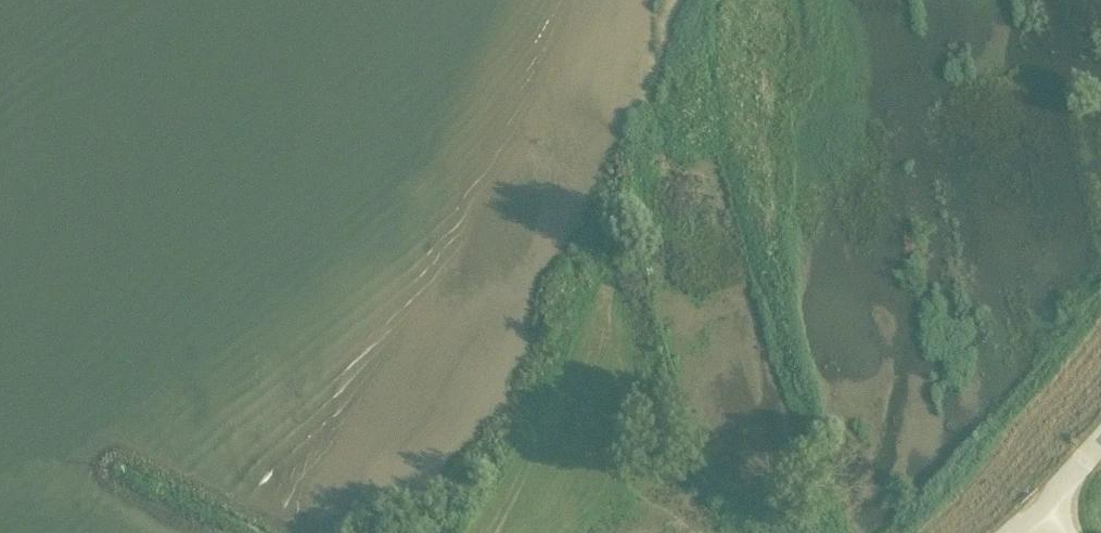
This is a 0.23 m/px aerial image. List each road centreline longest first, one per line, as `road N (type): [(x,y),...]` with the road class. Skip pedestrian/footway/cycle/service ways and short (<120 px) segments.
road 1 (track): [(581,298),(598,429),(625,516),(638,532)]

